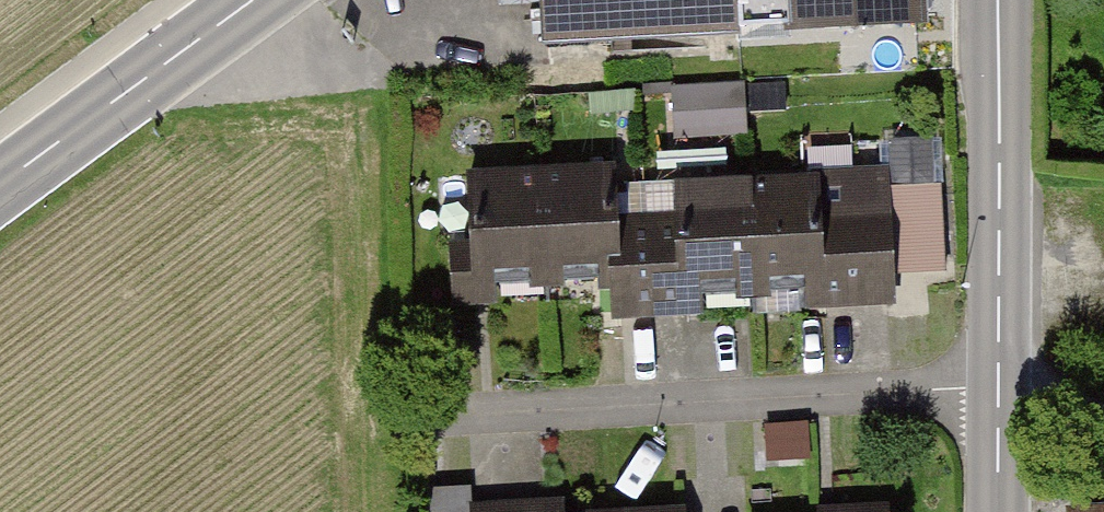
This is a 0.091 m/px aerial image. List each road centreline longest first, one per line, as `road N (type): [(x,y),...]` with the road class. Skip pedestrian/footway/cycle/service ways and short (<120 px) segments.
road 1 (residential): [(999,389),(404,419)]
road 2 (tertiary): [(999,389),(999,0)]
road 3 (primary): [(253,0),(0,186)]
road 4 (tertiary): [(998,511),(999,389)]

